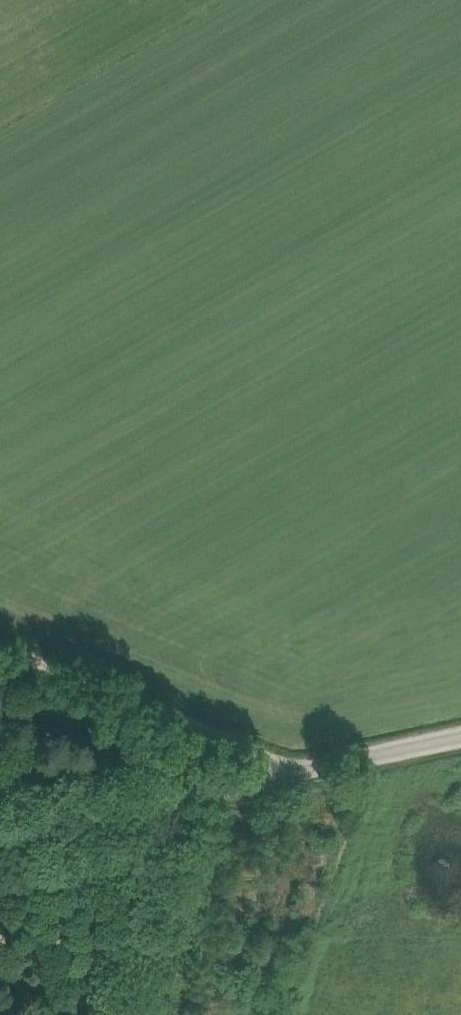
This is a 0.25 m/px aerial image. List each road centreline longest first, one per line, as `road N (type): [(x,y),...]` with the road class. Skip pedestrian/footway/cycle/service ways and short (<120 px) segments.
road 1 (track): [(123,1014),(200,799),(257,751),(0,640)]
road 2 (unclassified): [(0,839),(460,744)]

